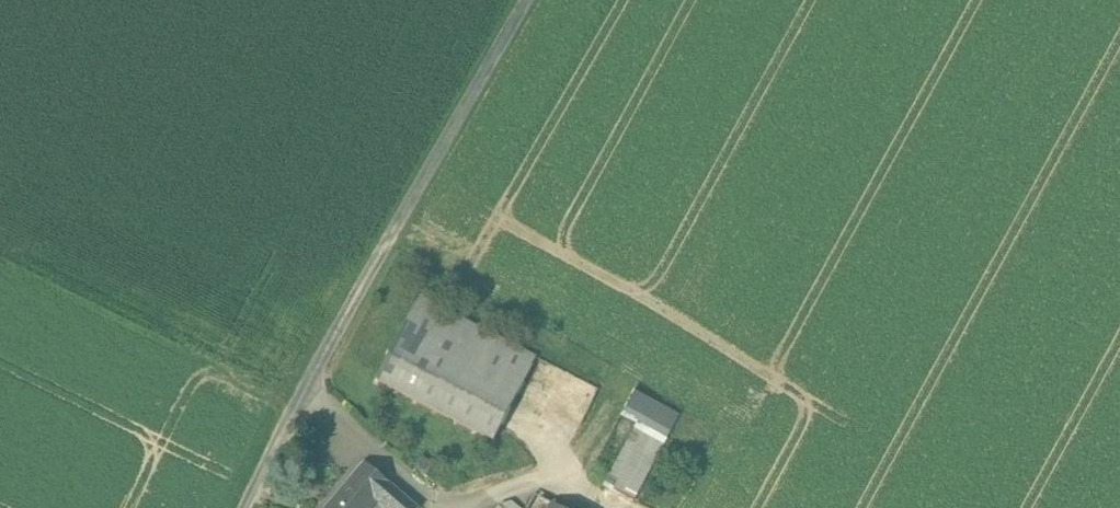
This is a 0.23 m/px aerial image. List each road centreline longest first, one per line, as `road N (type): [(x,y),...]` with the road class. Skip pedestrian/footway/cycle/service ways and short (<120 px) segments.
road 1 (unclassified): [(251,507),(347,316),(529,0)]

